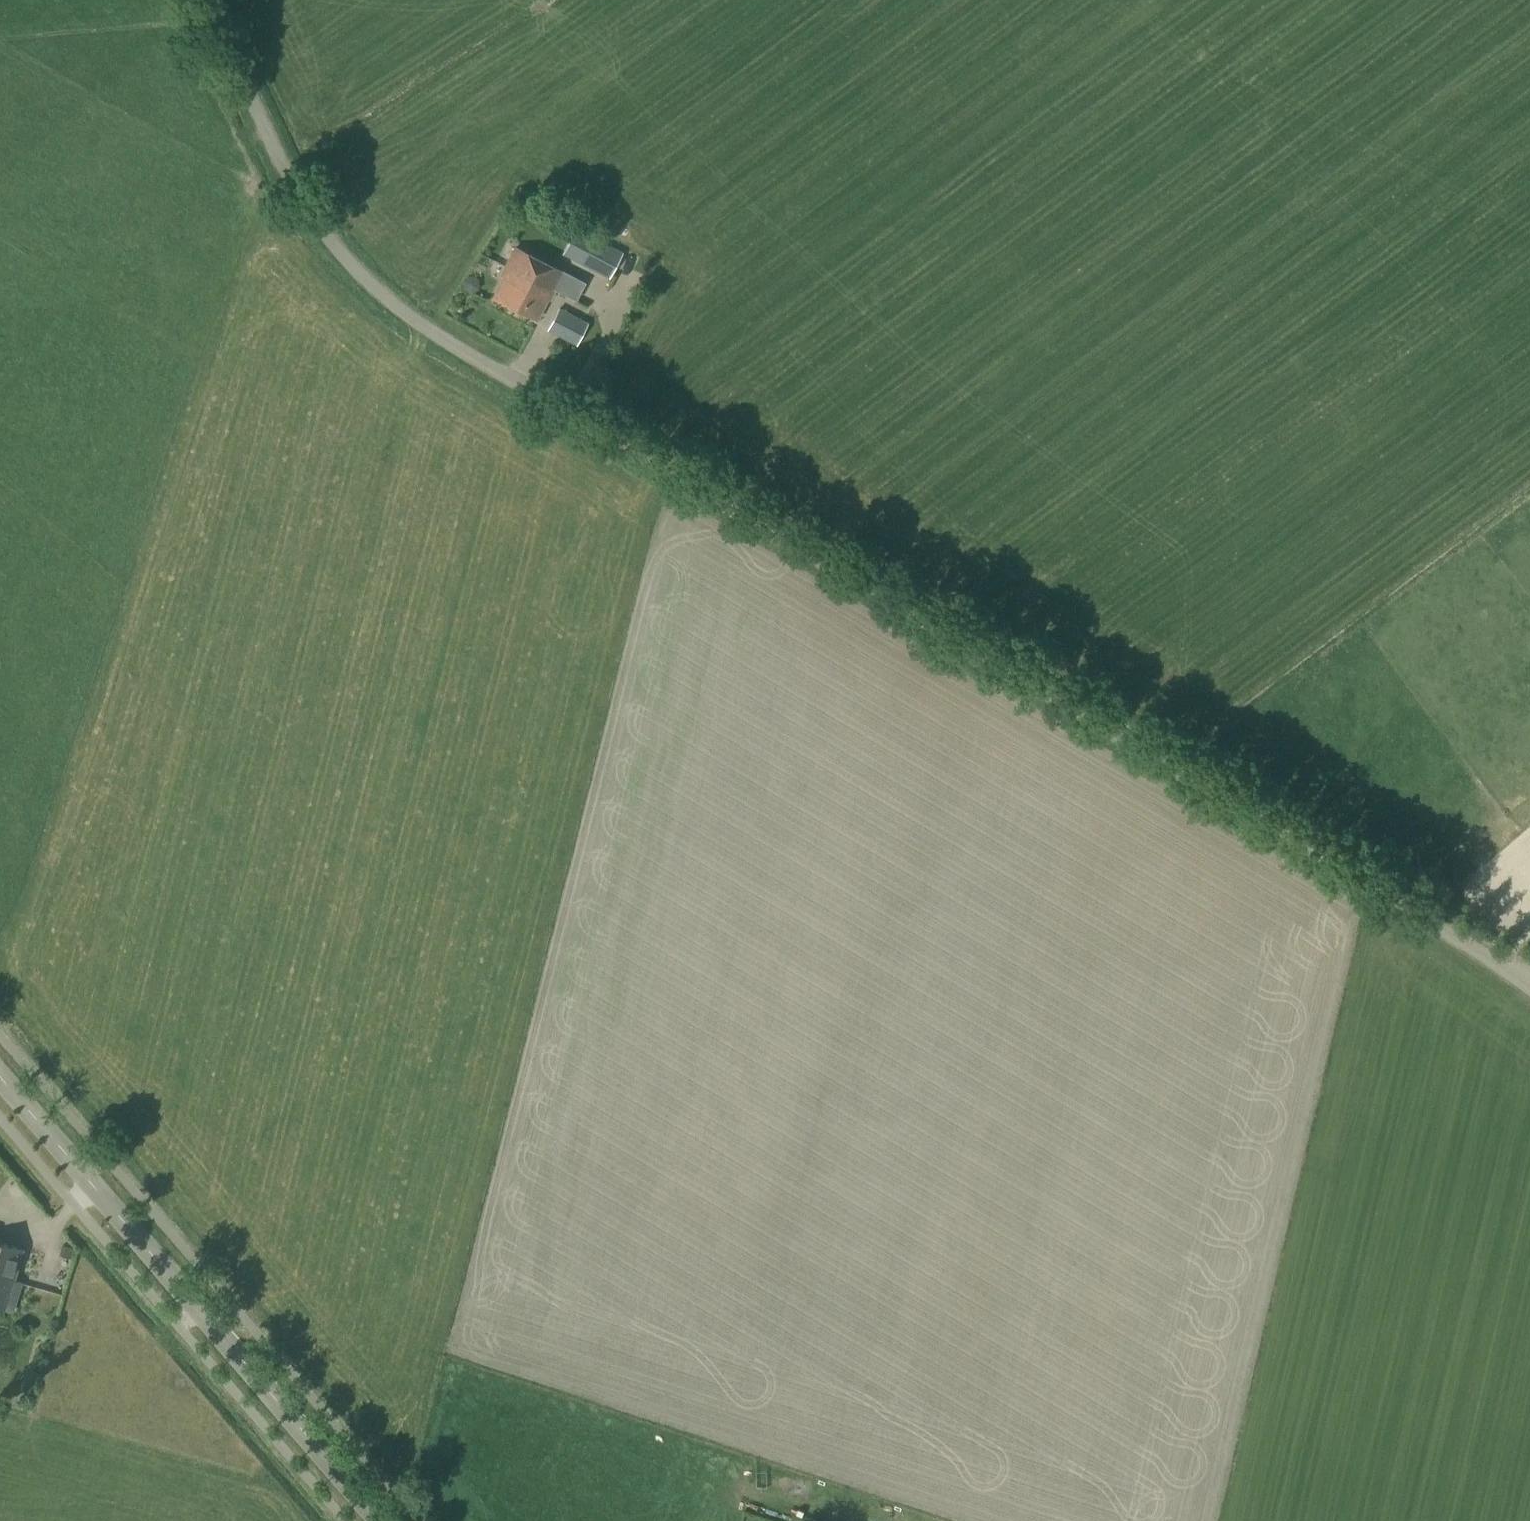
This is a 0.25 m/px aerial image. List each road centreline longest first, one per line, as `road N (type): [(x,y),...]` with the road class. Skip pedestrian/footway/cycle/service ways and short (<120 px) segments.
road 1 (unclassified): [(1529,989),(1469,945),(402,312),(305,207),(204,0)]
road 2 (tertiary): [(381,1520),(0,1090)]

